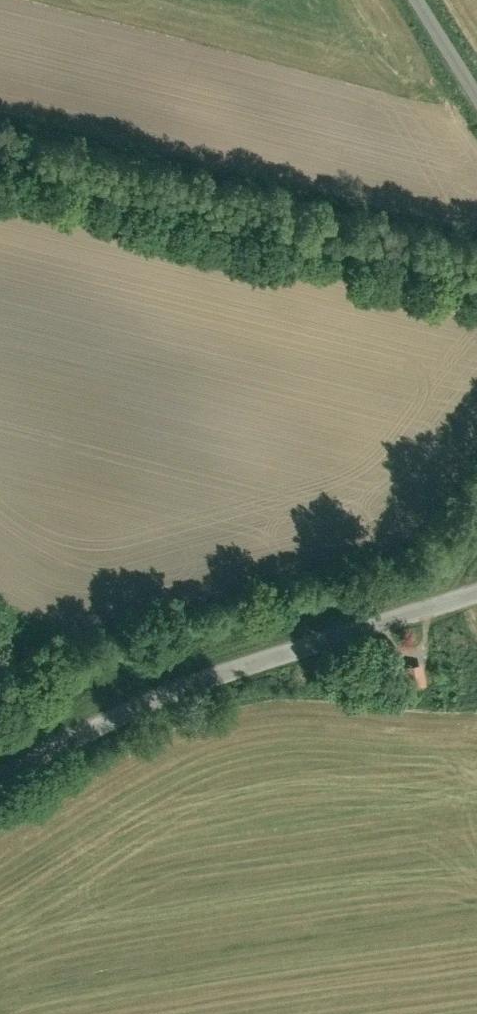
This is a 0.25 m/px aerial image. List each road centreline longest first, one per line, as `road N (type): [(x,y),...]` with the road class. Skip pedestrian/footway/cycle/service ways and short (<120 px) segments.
road 1 (unclassified): [(0,777),(218,679),(476,598)]
road 2 (unclassified): [(476,266),(0,175)]

